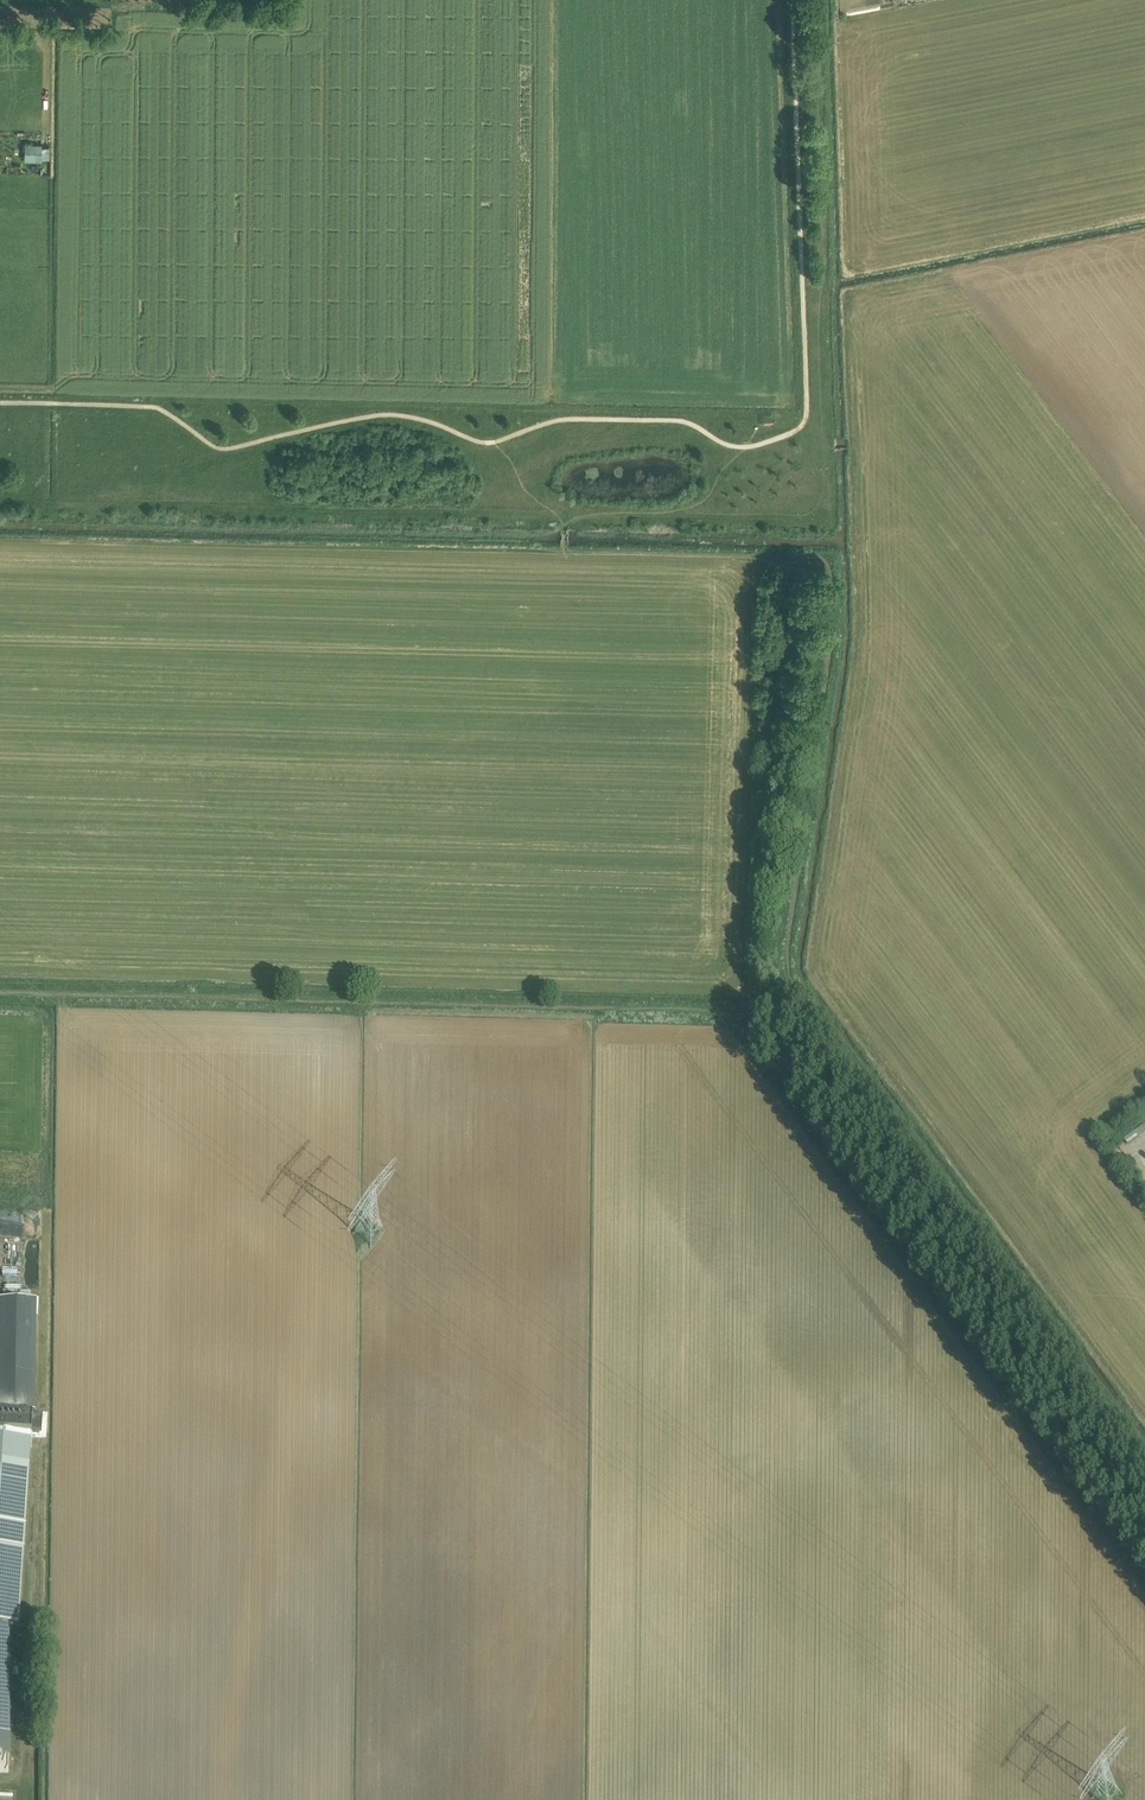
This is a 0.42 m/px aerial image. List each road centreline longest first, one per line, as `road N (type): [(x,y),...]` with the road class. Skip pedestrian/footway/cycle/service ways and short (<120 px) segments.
road 1 (track): [(798,994),(782,1013),(0,993)]
road 2 (track): [(798,994),(1144,1456)]
road 3 (track): [(832,557),(831,661),(789,961),(798,994)]

